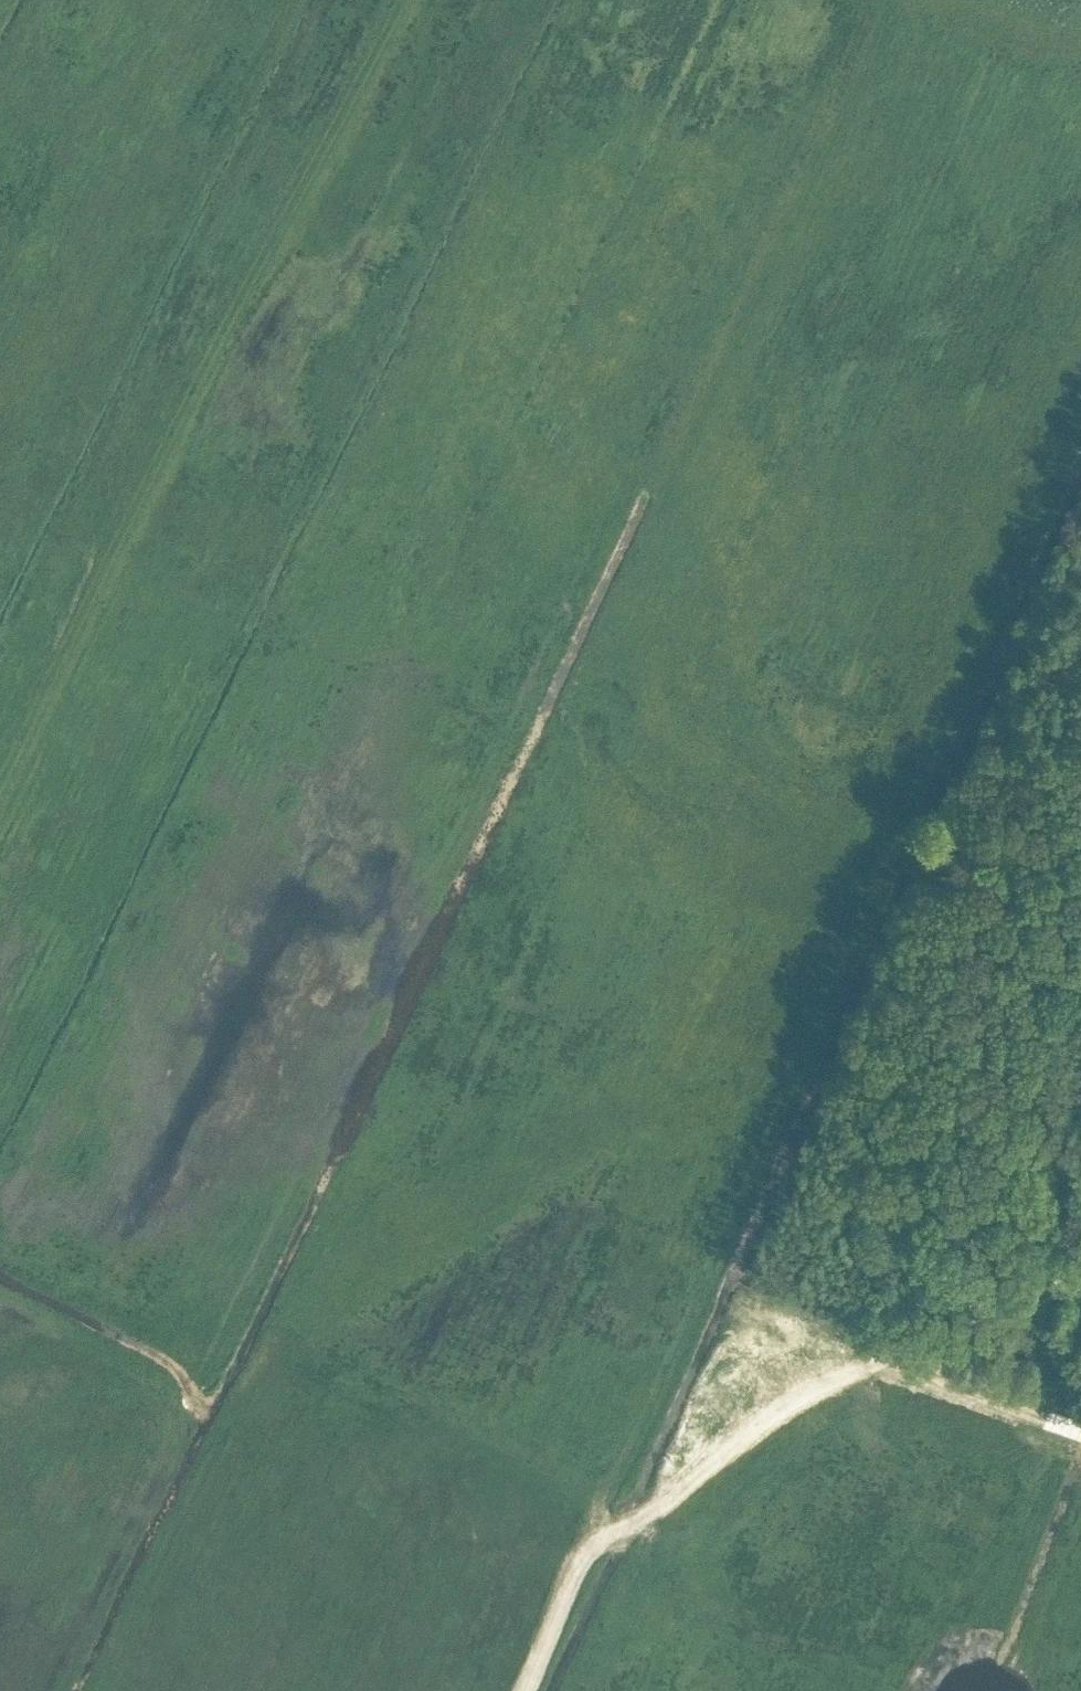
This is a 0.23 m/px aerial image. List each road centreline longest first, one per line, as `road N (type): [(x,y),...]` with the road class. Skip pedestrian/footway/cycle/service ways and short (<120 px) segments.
road 1 (track): [(527,1690),(596,1547),(781,1408),(914,1347)]
road 2 (track): [(894,1355),(1080,1432)]
road 3 (track): [(1080,1265),(1033,1301),(914,1347)]

